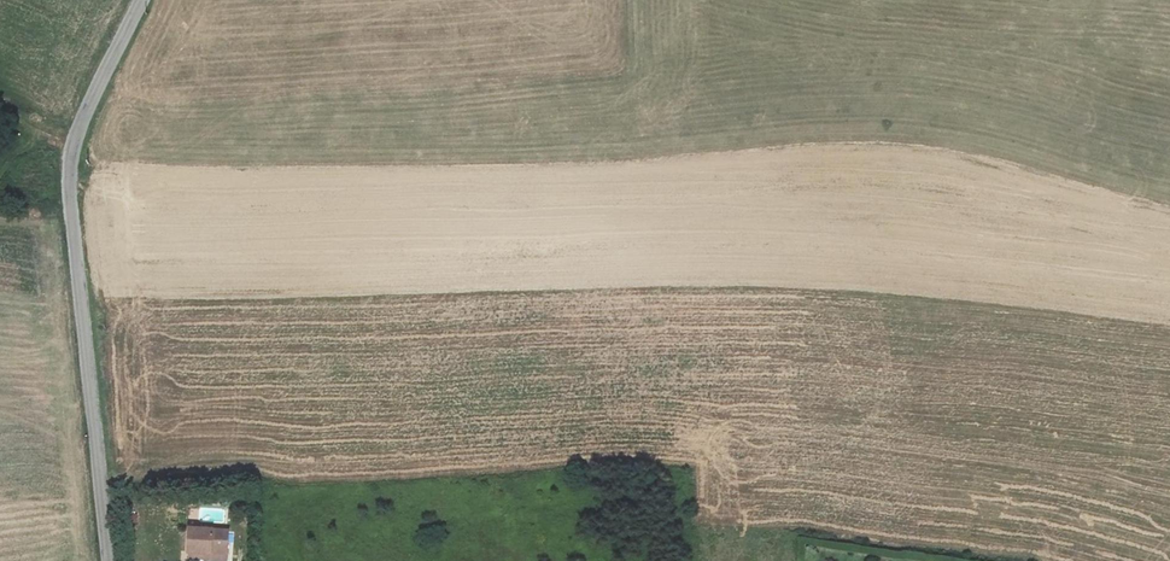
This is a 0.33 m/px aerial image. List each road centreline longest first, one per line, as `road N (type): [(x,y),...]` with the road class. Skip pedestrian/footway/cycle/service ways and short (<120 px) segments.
road 1 (unclassified): [(142,0),(82,121),(69,179),(108,560)]

